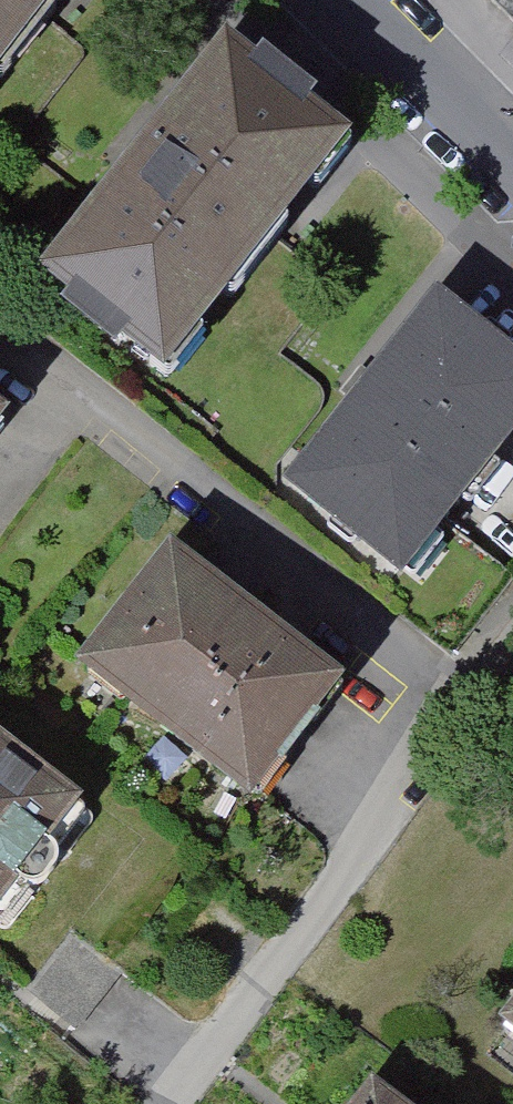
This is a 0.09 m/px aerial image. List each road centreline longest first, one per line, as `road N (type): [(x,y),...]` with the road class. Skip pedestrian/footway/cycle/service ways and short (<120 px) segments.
road 1 (residential): [(476,701),(0,327)]
road 2 (residential): [(170,1103),(476,701)]
road 3 (tertiary): [(512,164),(348,0)]

